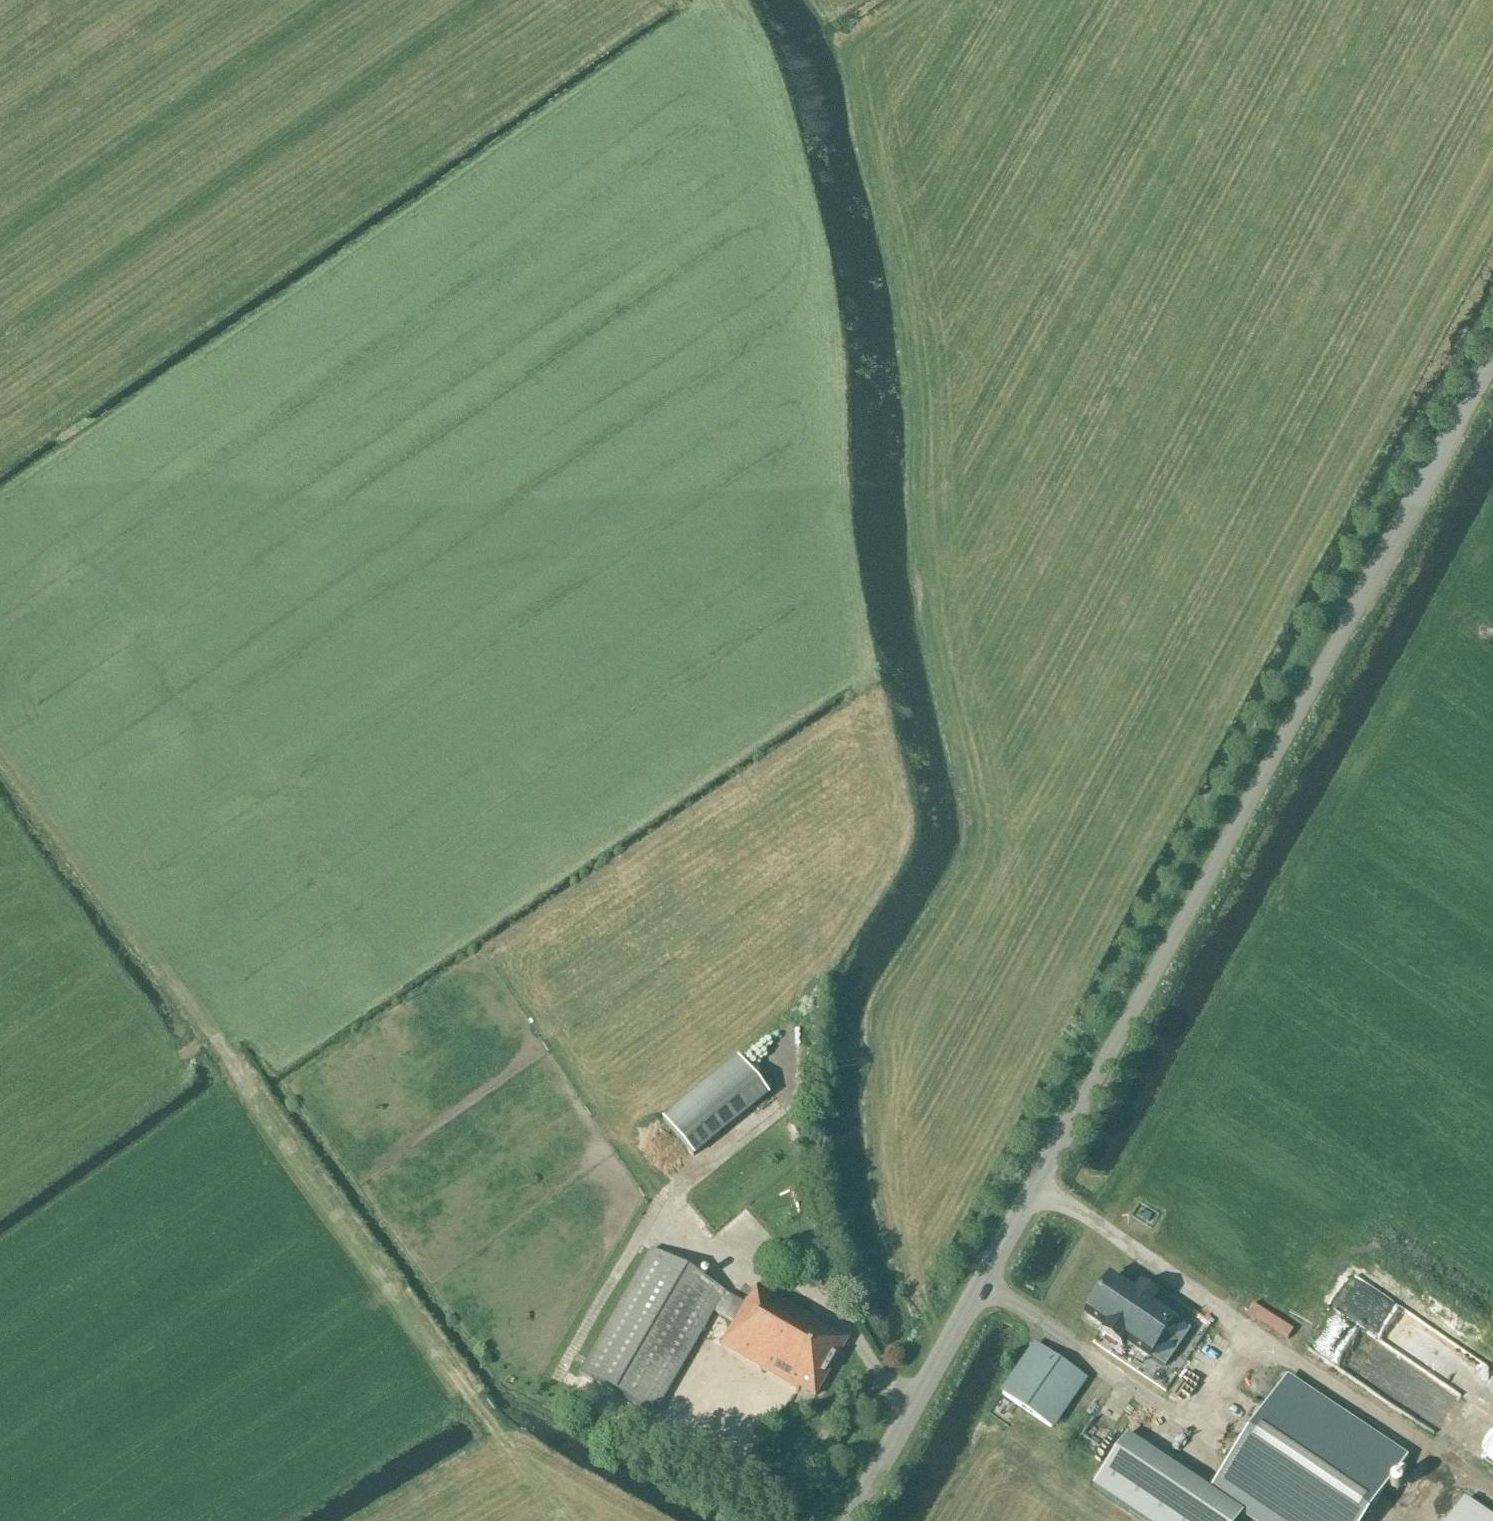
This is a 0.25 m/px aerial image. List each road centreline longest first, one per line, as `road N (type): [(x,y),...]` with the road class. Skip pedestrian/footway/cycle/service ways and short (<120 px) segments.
road 1 (tertiary): [(857,1520),(1492,376)]

